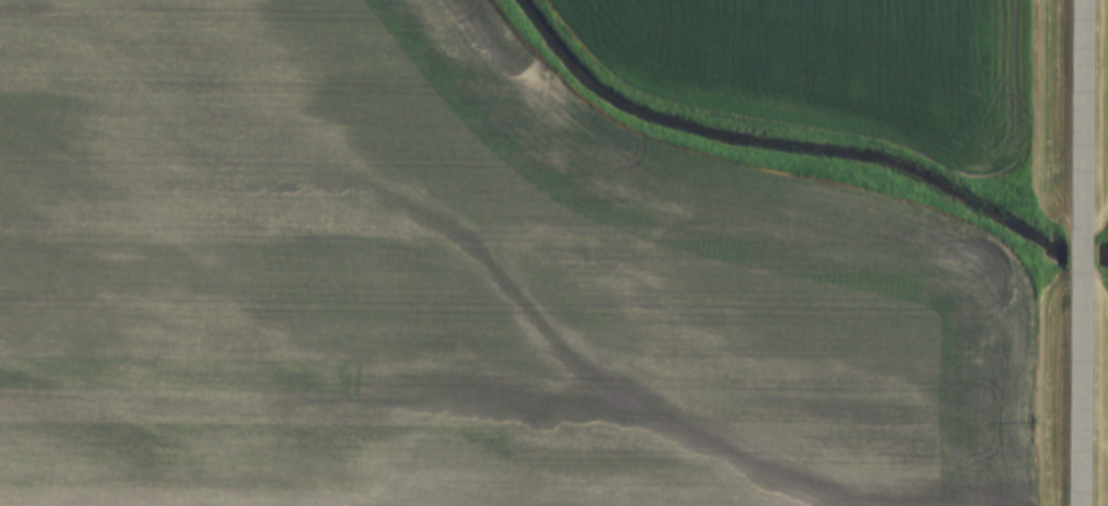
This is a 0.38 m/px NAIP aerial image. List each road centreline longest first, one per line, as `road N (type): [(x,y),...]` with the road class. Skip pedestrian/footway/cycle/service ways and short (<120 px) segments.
road 1 (tertiary): [(1087,505),(1089,0)]

